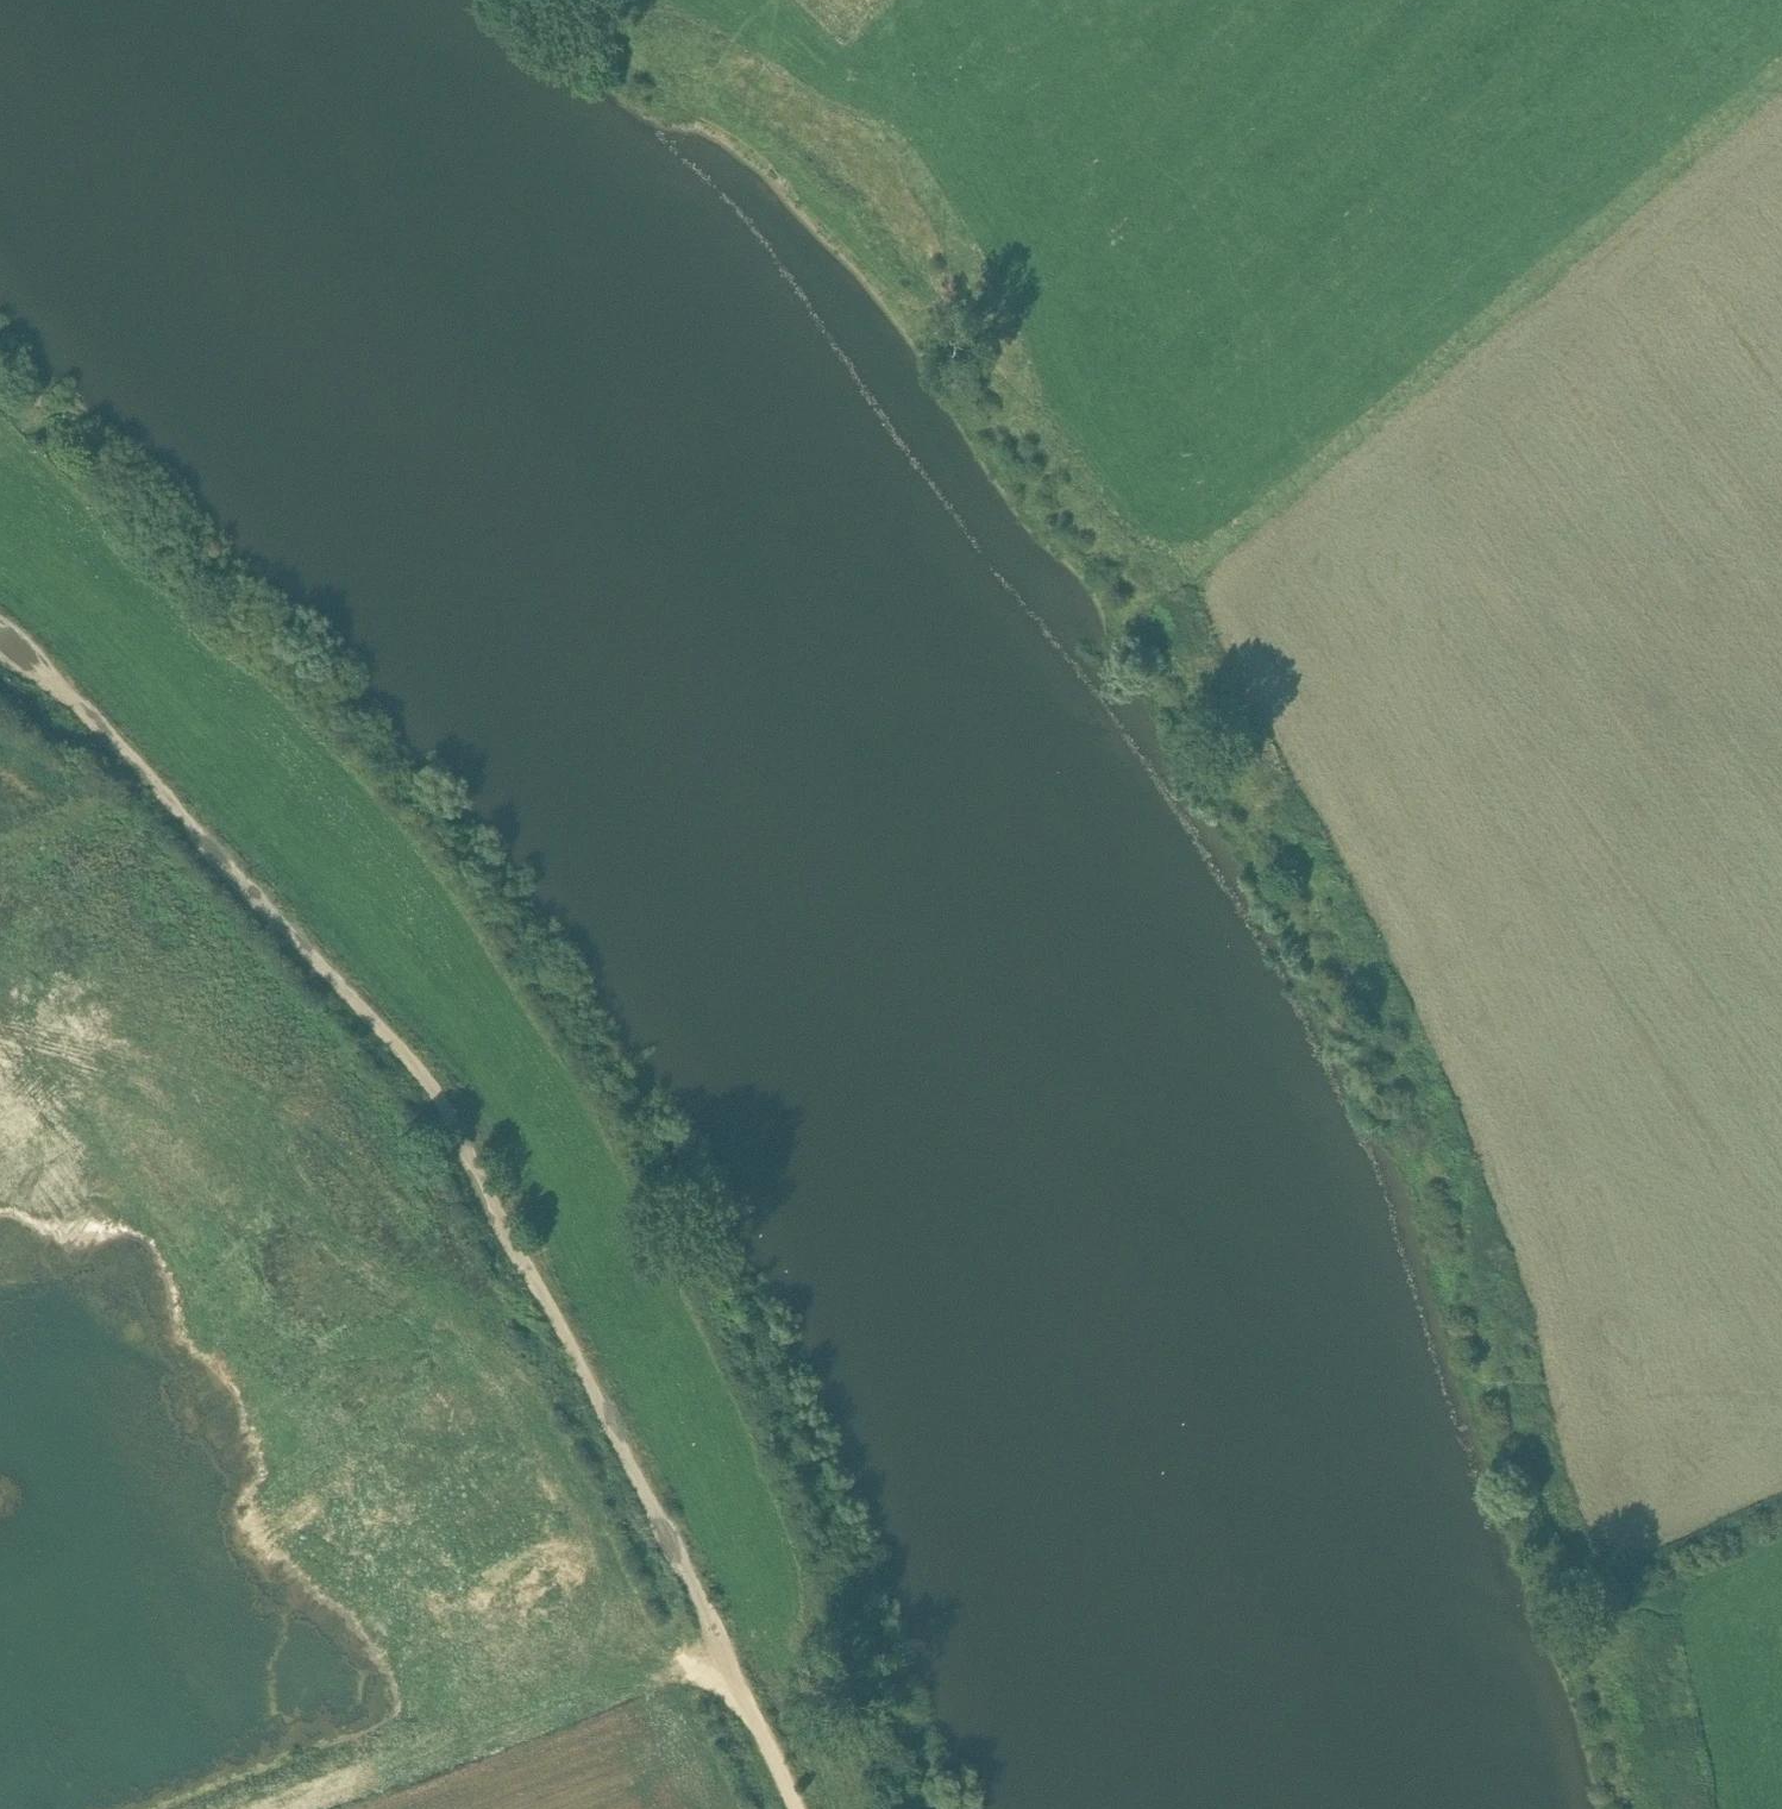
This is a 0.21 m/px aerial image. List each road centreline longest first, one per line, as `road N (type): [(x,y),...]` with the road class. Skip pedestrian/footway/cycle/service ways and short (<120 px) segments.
road 1 (track): [(0,635),(151,782),(422,1076),(741,1681)]

